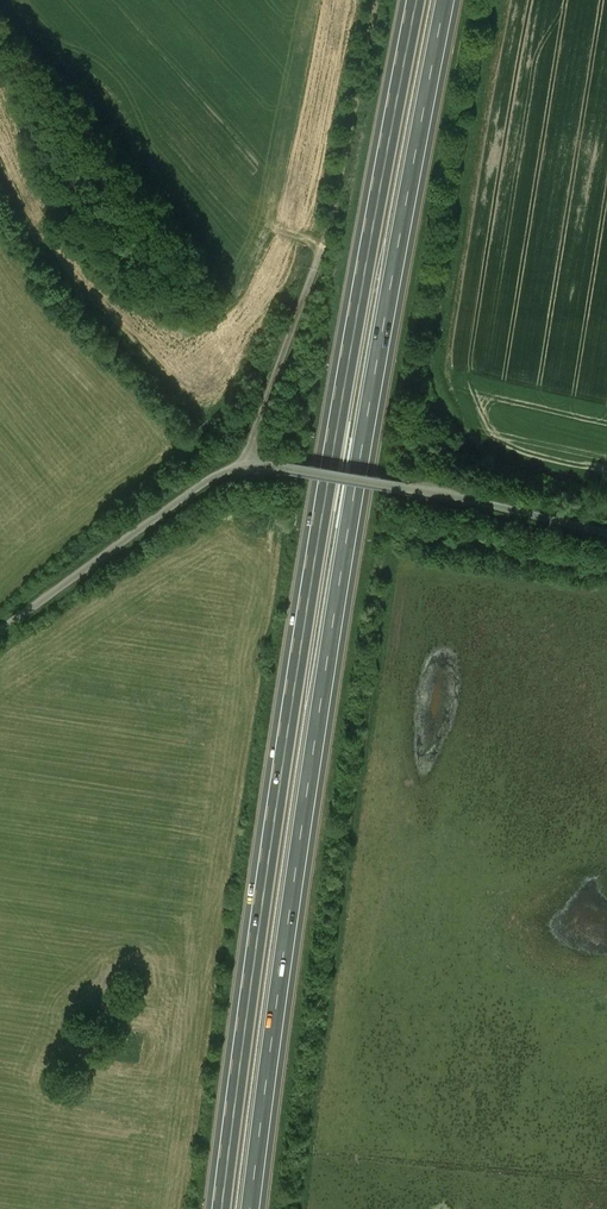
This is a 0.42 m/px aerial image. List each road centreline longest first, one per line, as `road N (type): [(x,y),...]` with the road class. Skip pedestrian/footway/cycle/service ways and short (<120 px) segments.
road 1 (motorway): [(253,1208),(353,510),(447,0)]
road 2 (motorway): [(417,0),(324,508),(224,1208)]
road 3 (unclassified): [(0,630),(243,458),(481,500),(606,531)]

